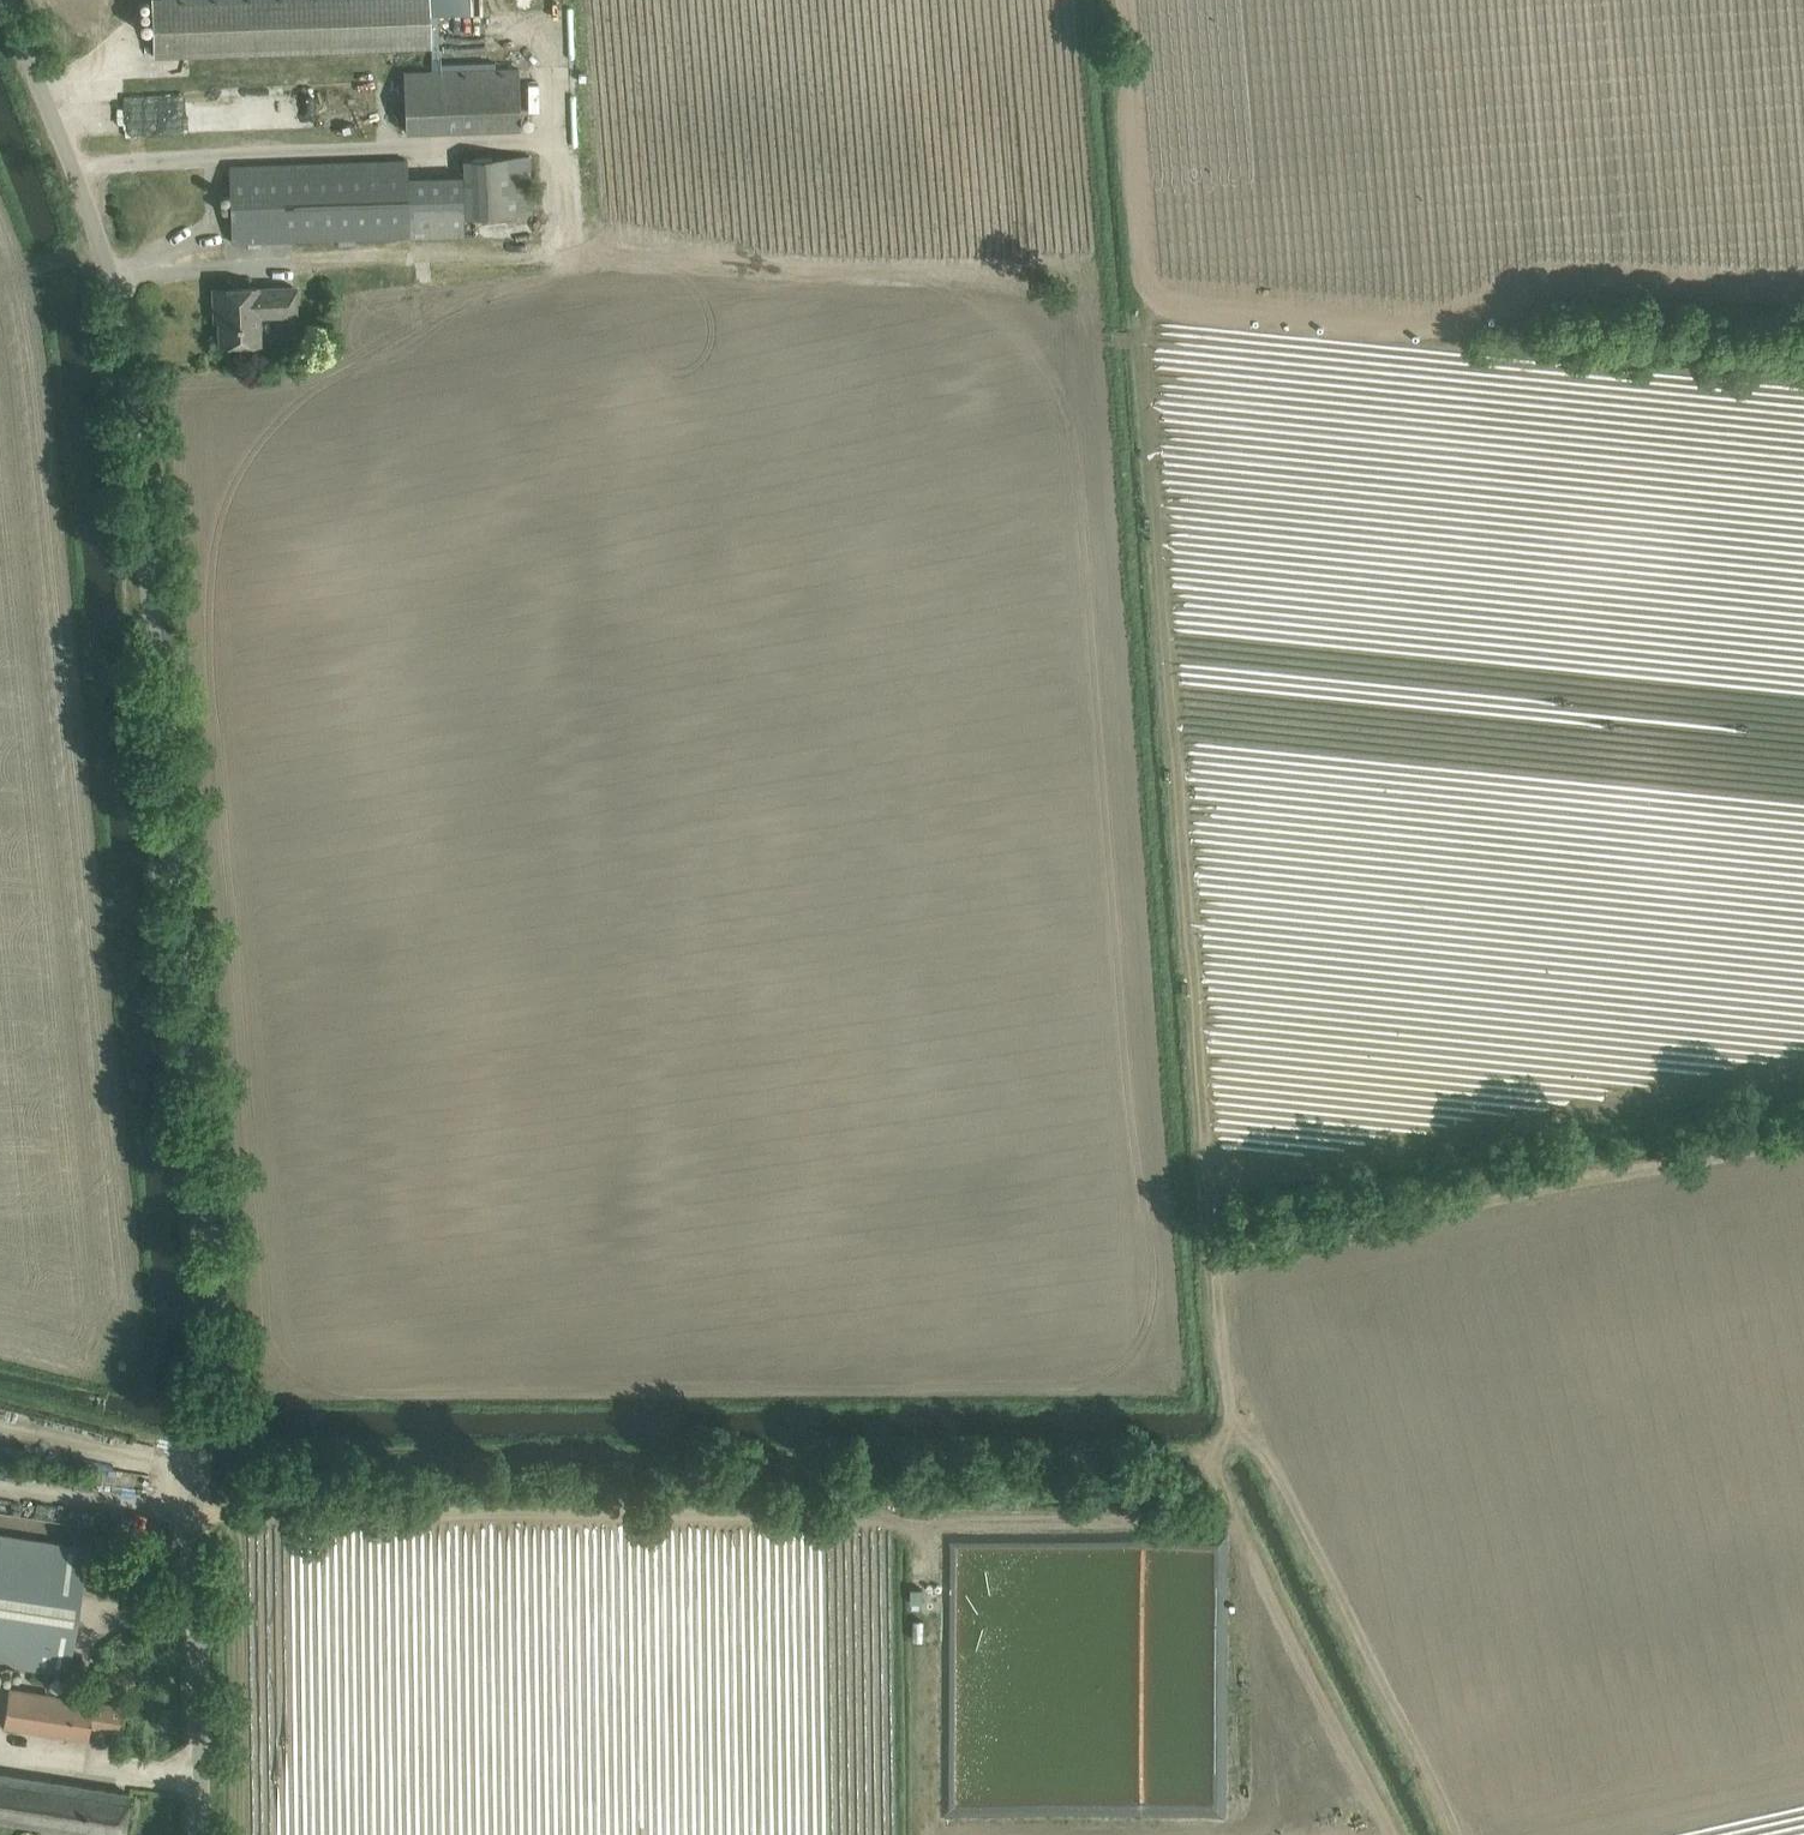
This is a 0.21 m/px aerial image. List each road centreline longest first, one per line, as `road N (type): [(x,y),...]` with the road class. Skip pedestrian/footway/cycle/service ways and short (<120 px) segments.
road 1 (unclassified): [(198,1834),(183,1538),(213,1345),(204,1055),(101,287),(57,143),(0,6)]

